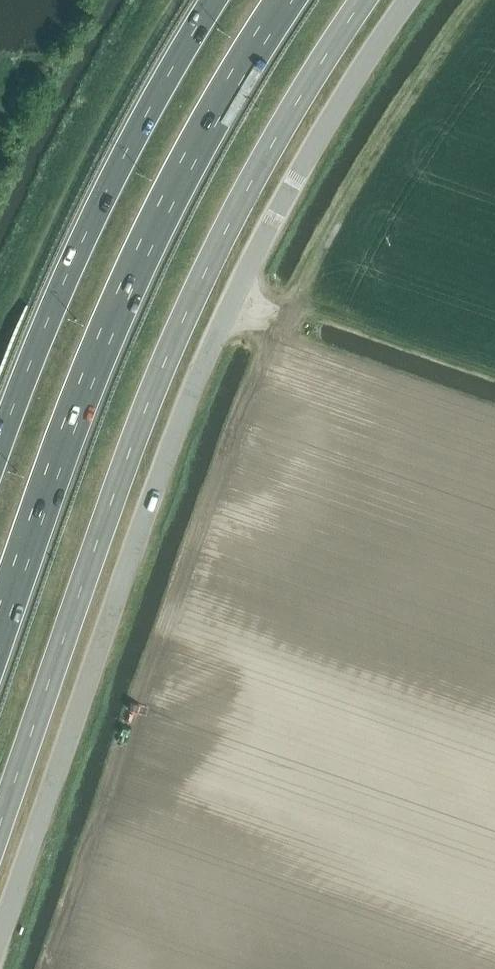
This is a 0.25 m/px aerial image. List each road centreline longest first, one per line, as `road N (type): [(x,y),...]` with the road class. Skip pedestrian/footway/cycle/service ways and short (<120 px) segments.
road 1 (unclassified): [(409,0),(322,135),(229,307),(166,463),(0,949)]
road 2 (trunk): [(0,624),(88,381),(156,222),(284,0)]
road 3 (trunk): [(212,0),(59,289),(0,450)]

